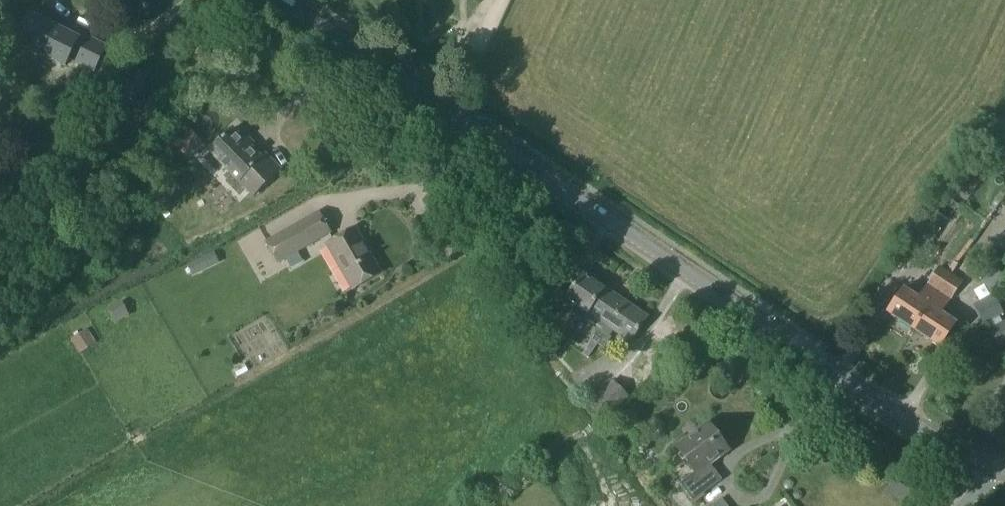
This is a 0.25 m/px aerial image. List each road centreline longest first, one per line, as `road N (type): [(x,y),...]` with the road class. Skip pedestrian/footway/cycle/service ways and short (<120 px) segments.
road 1 (tertiary): [(991,466),(940,442),(270,0)]

